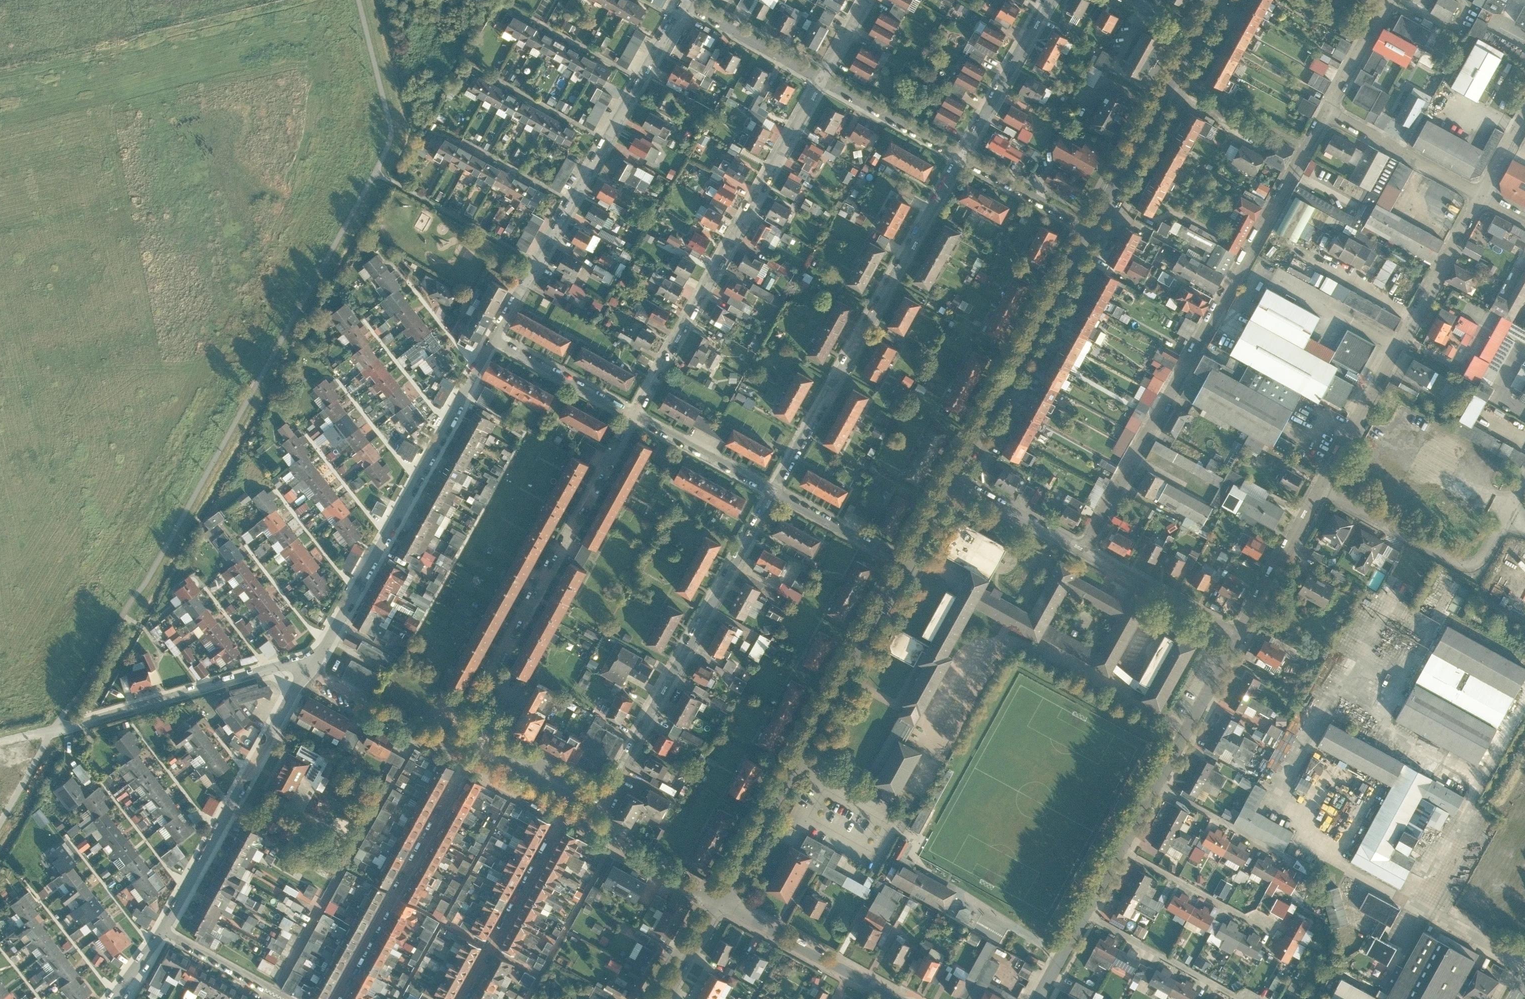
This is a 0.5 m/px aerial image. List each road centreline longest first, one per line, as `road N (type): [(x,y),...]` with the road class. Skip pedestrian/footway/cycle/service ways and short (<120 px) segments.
road 1 (residential): [(1326,110),(1084,551)]
road 2 (residential): [(907,562),(719,904)]
road 3 (residential): [(493,339),(684,2)]
road 4 (residential): [(635,416),(538,599),(520,615),(445,750)]
road 5 (residential): [(822,79),(635,416)]
road 6 (residential): [(589,828),(774,492)]
road 7 (residential): [(774,492),(960,157)]
road 8 (residential): [(307,670),(493,339)]
road 9 (residential): [(1480,195),(1320,488)]
road 10 (residential): [(307,670),(269,670),(0,741)]
road 11 (residential): [(163,930),(307,670)]
road 12 (residential): [(1092,230),(954,479)]
road 13 (residential): [(1524,477),(1472,572),(1320,488)]
road 14 (residential): [(336,998),(468,762)]
road 15 (residential): [(1198,38),(1092,230)]
road 16 (residential): [(463,998),(565,815)]
road 17 (residential): [(960,157),(1048,0)]
road 18 (residential): [(1240,635),(1084,551)]
road 19 (residential): [(1085,914),(1240,998)]
road 20 (residential): [(1480,195),(1326,110)]
road 21 (residential): [(1240,635),(1157,786)]
road 22 (residential): [(1320,488),(1240,635)]
road 23 (residential): [(1121,850),(1266,928)]
road 24 (residential): [(493,339),(635,416)]
road 25 (residential): [(445,750),(307,670)]
road 26 (residential): [(960,157),(822,79)]
road 27 (residential): [(635,416),(774,492)]
road 28 (residential): [(822,79),(684,2)]
road 29 (residential): [(1092,230),(960,157)]
road 30 (residential): [(719,904),(589,828)]
road 31 (residential): [(774,492),(907,562)]
road 32 (residential): [(1084,551),(954,479)]
road 33 (residential): [(719,904),(850,971)]
road 34 (residential): [(1157,786),(1285,856)]
road 35 (residential): [(163,930),(287,998)]
road 36 (residential): [(1388,0),(1326,110)]

